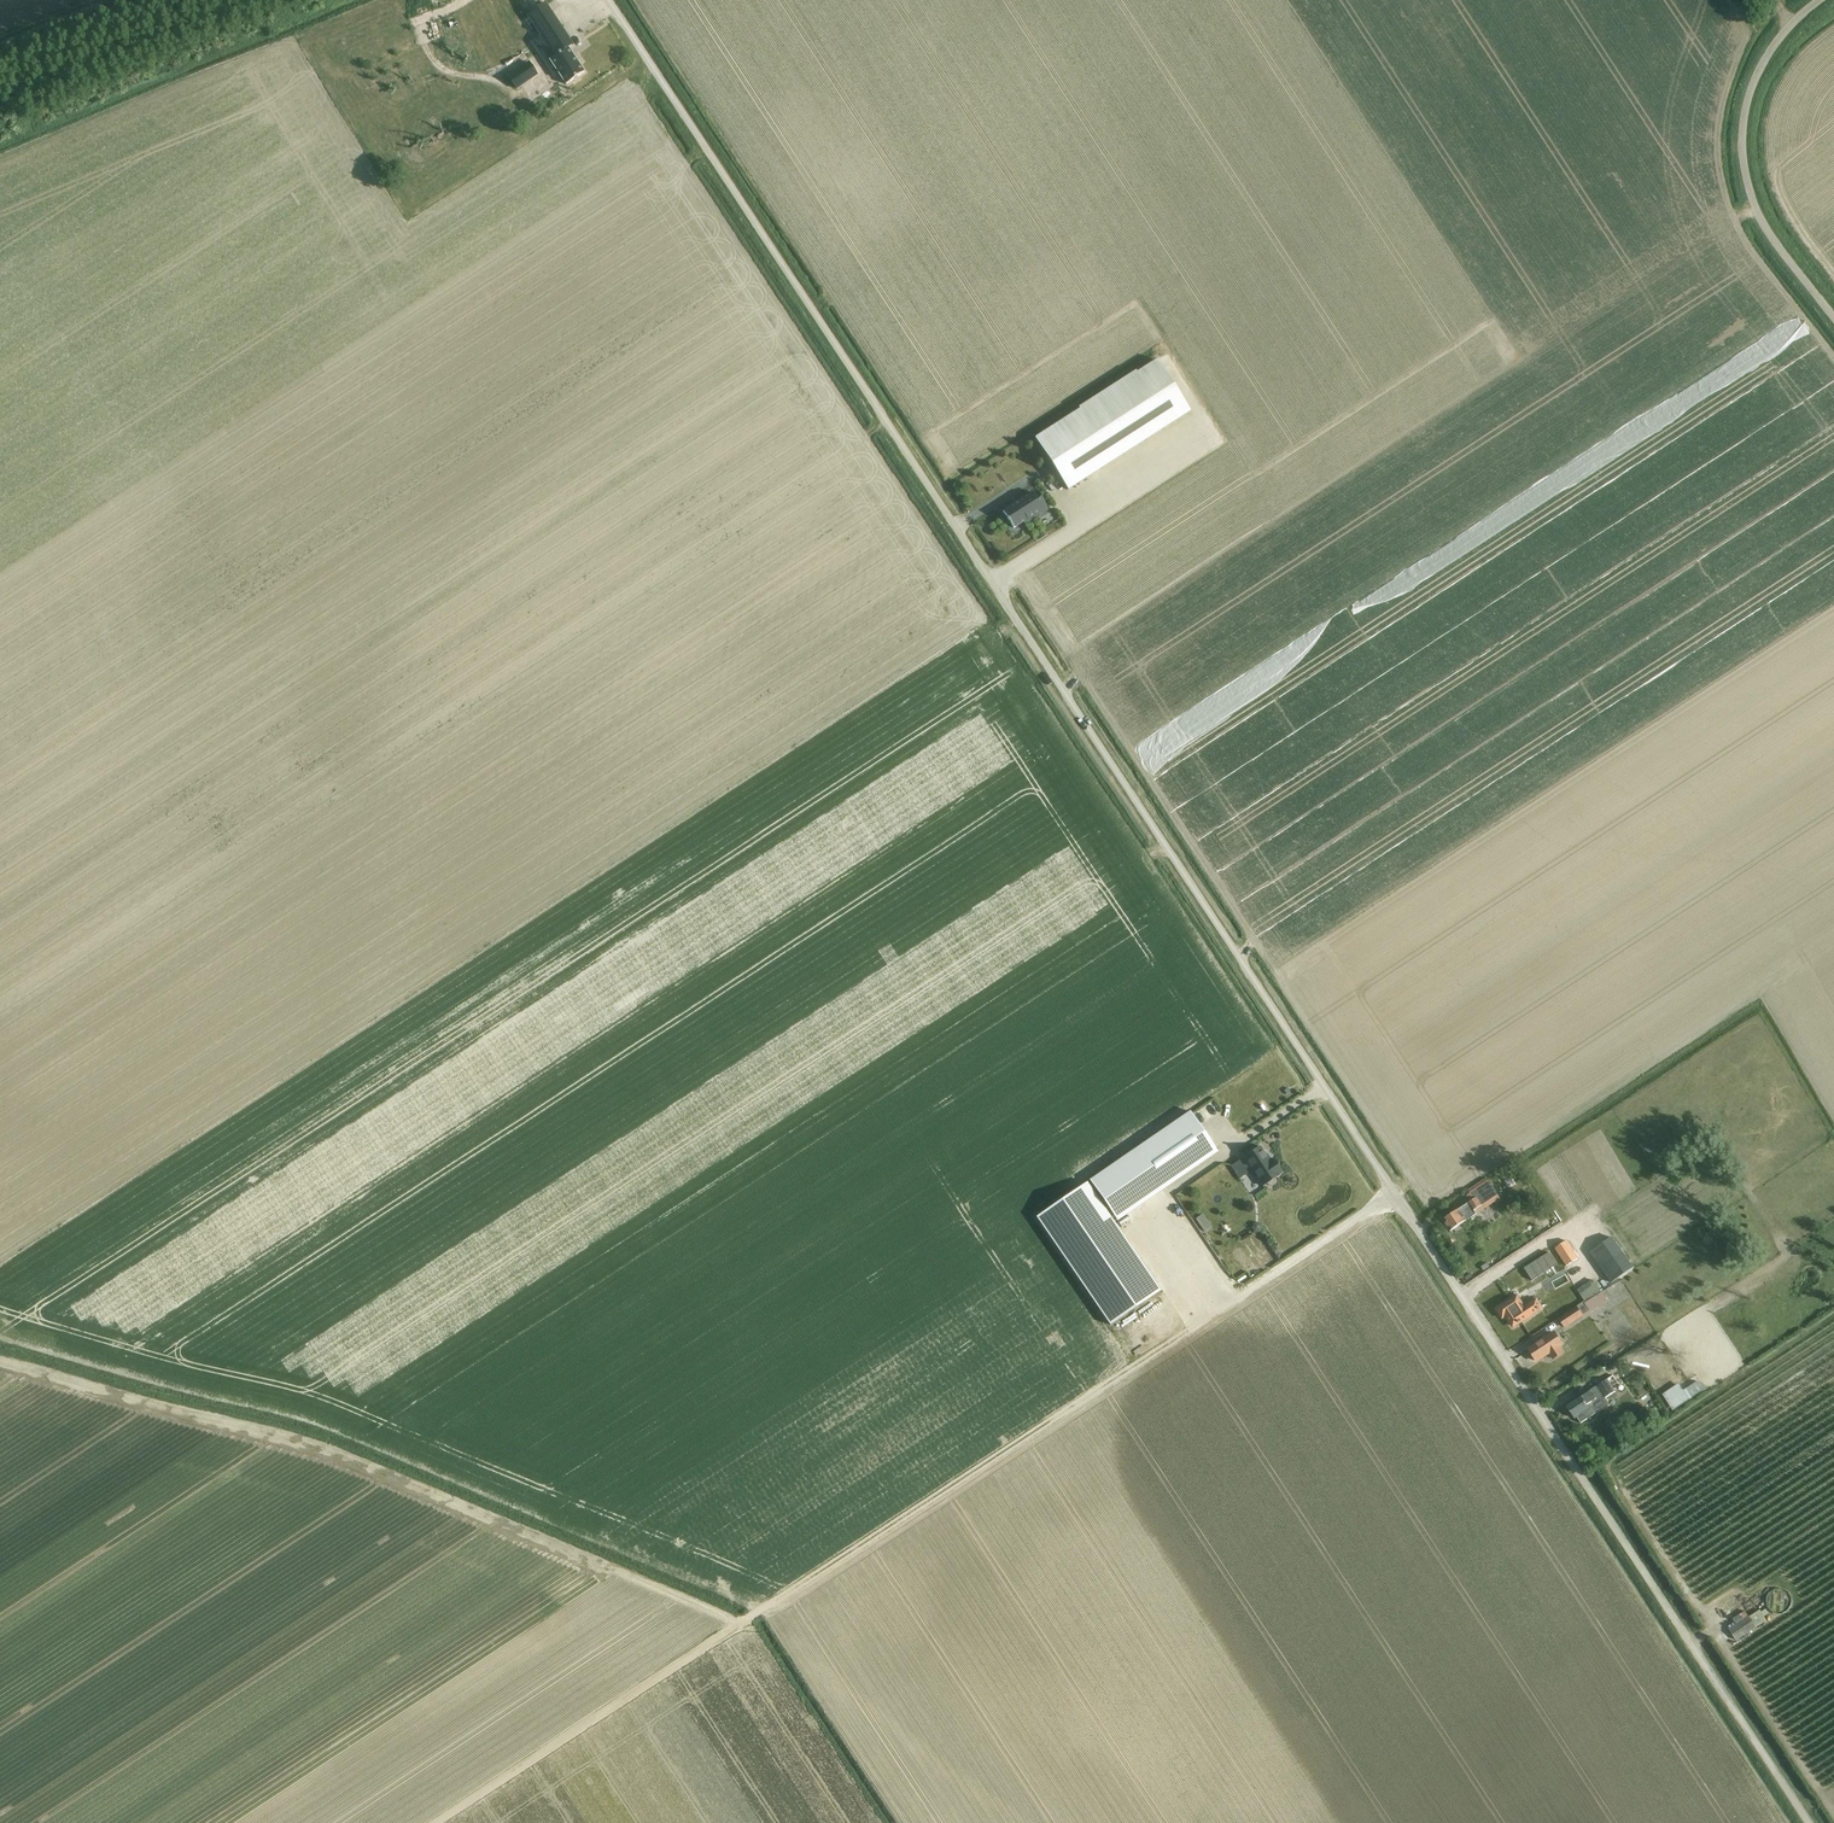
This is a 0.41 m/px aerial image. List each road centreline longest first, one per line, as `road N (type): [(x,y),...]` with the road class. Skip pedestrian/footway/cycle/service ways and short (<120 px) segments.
road 1 (unclassified): [(1809,1822),(608,0)]
road 2 (track): [(434,1822),(1191,1331)]
road 3 (unclassified): [(1833,319),(1767,235),(1743,150),(1744,110),(1760,68),(1820,0)]
road 4 (unclassified): [(176,0),(0,68)]

